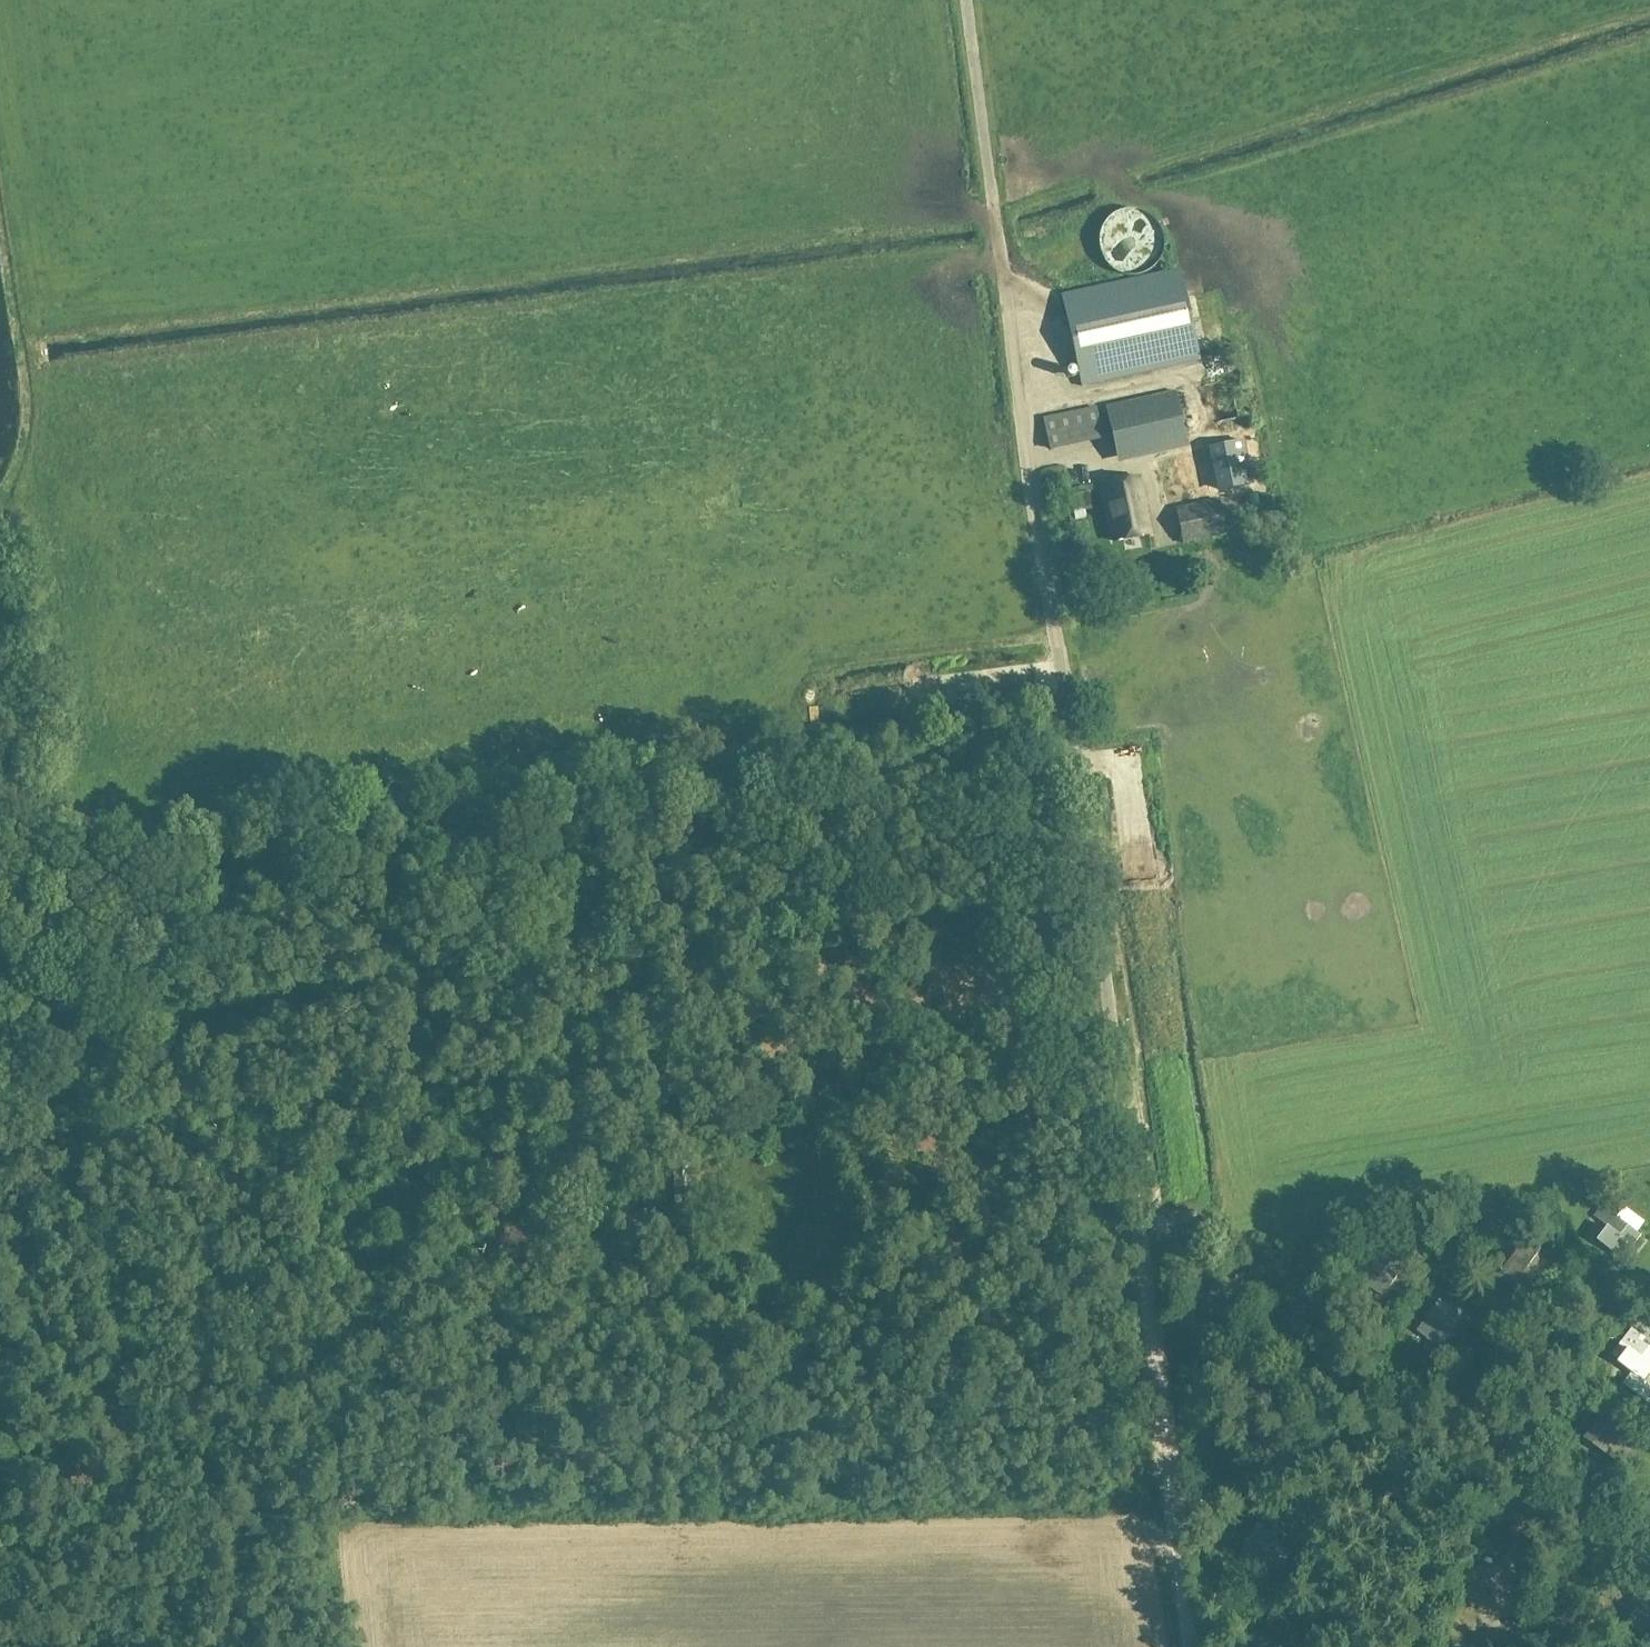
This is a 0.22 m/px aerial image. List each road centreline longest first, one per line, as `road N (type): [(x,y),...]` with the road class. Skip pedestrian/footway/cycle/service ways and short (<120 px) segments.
road 1 (residential): [(967,0),(1185,1646)]
road 2 (track): [(77,945),(356,910),(551,872),(659,808),(1076,784)]
road 3 (track): [(158,1033),(557,962),(1092,902)]
road 4 (track): [(248,1646),(228,1491),(159,1209),(174,1090),(166,1054),(153,1016),(113,968),(77,945),(43,939),(0,904)]
road 5 (track): [(686,947),(745,1090),(765,1094),(812,1087),(881,1033),(958,996),(1100,966)]

